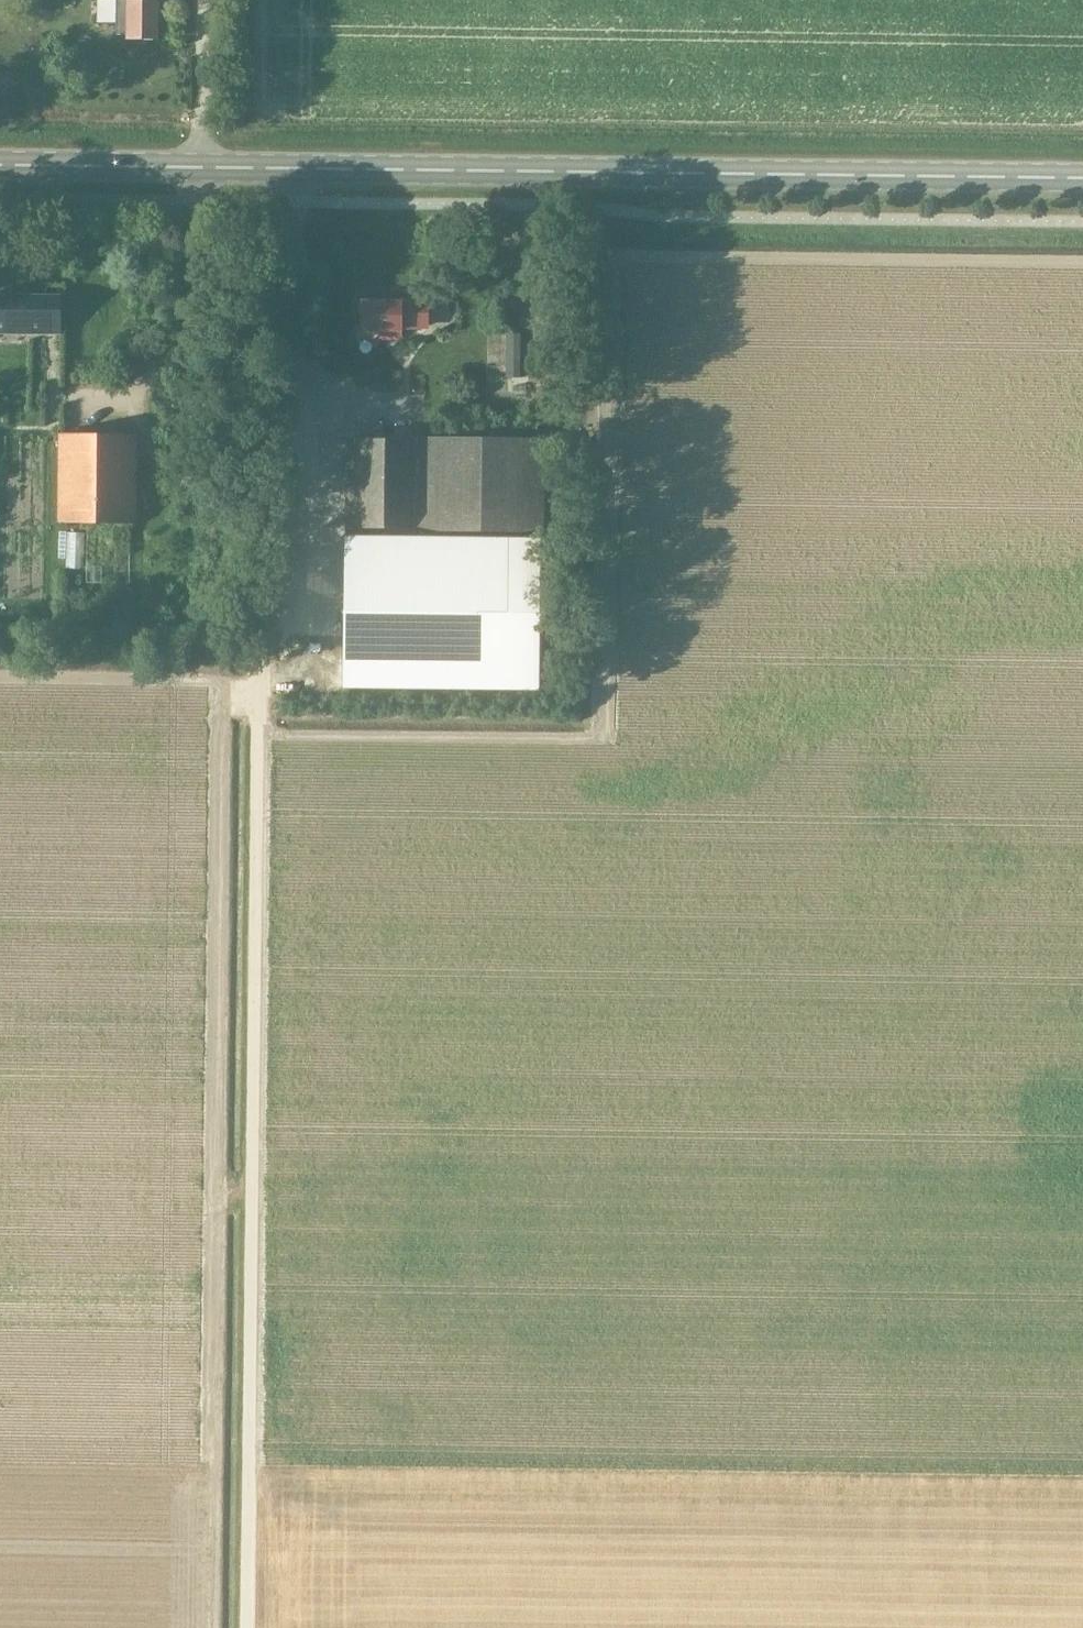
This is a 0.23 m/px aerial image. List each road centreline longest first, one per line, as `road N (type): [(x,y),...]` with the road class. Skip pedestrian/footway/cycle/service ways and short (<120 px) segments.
road 1 (secondary): [(1082,178),(0,164)]

